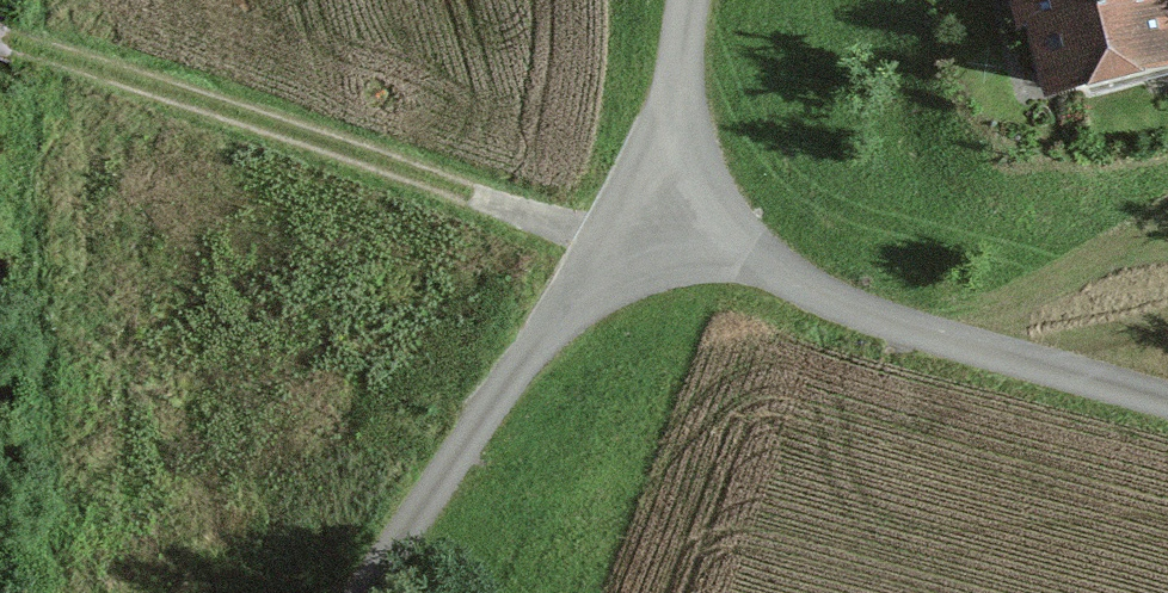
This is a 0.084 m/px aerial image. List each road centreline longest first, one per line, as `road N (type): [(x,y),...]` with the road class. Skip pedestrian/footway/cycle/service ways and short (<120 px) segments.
road 1 (track): [(0,41),(472,194),(615,250)]
road 2 (unclassified): [(1167,398),(878,316),(663,205)]
road 3 (unclassified): [(663,205),(517,369),(365,592)]
road 4 (unclassified): [(691,0),(663,205)]

